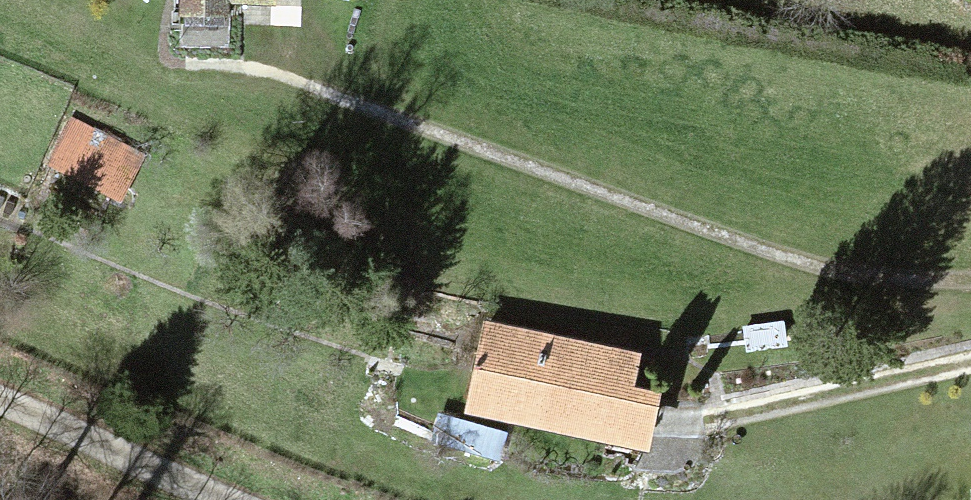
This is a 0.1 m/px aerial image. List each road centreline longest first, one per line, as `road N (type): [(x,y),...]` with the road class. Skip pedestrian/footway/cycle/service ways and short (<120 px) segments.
road 1 (track): [(209,68),(299,89),(857,283),(970,287)]
road 2 (track): [(970,360),(674,427)]
road 3 (track): [(223,499),(0,401)]

